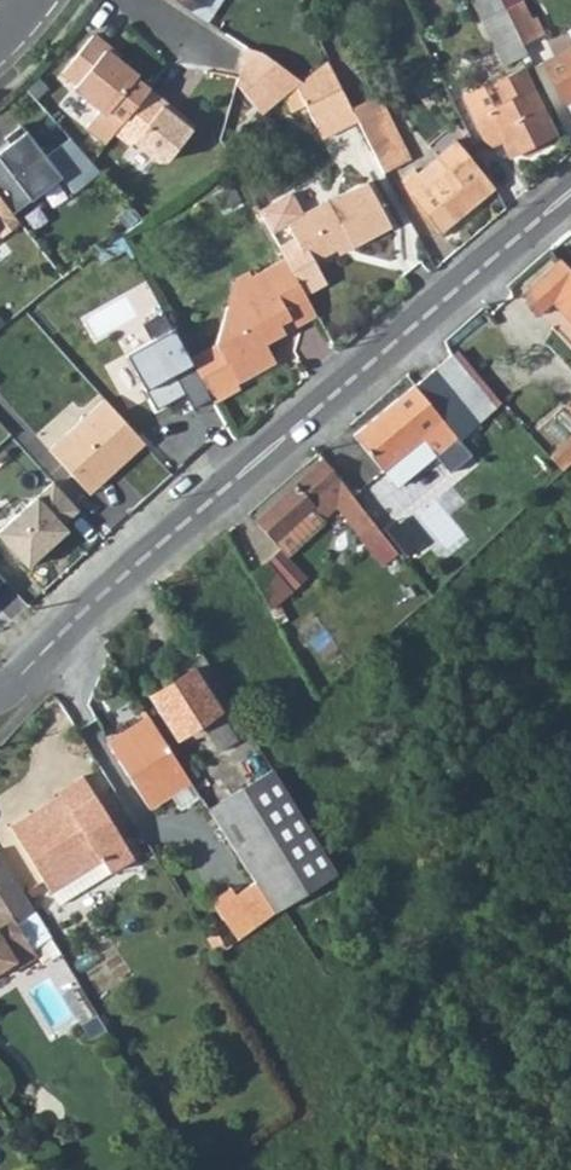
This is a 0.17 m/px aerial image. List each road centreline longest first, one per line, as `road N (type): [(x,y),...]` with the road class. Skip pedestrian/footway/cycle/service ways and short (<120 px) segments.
road 1 (residential): [(570,193),(251,465),(0,693)]

